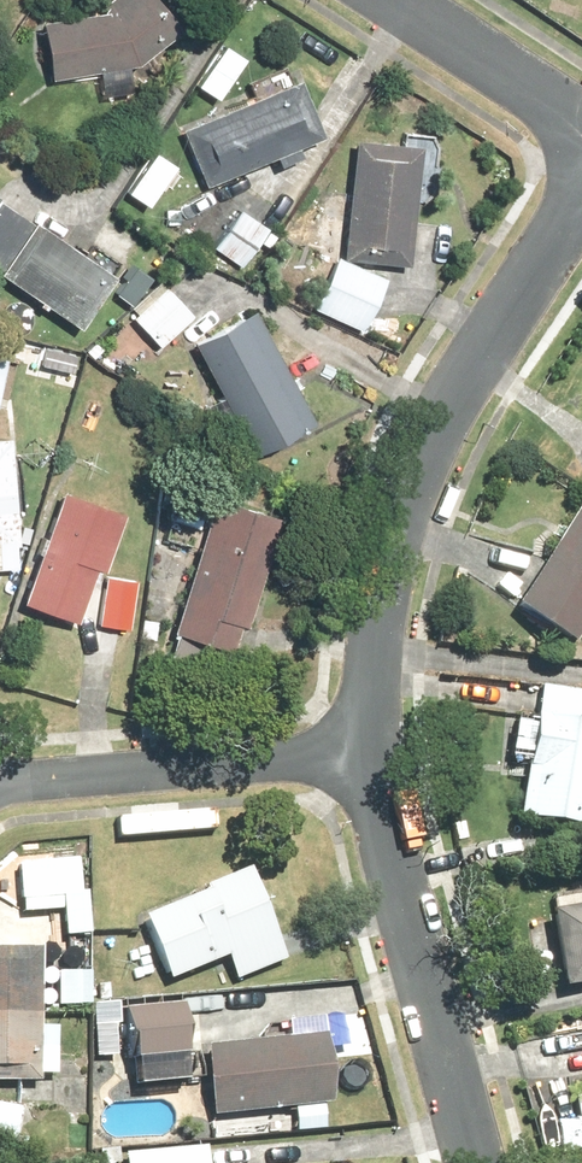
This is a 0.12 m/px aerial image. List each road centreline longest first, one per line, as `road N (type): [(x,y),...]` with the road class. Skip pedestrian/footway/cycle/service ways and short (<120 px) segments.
road 1 (residential): [(581,202),(504,318),(412,493),(373,632),(369,753)]
road 2 (residential): [(369,753),(476,1162)]
road 3 (residential): [(0,785),(369,753)]
road 4 (residential): [(401,0),(581,119)]

